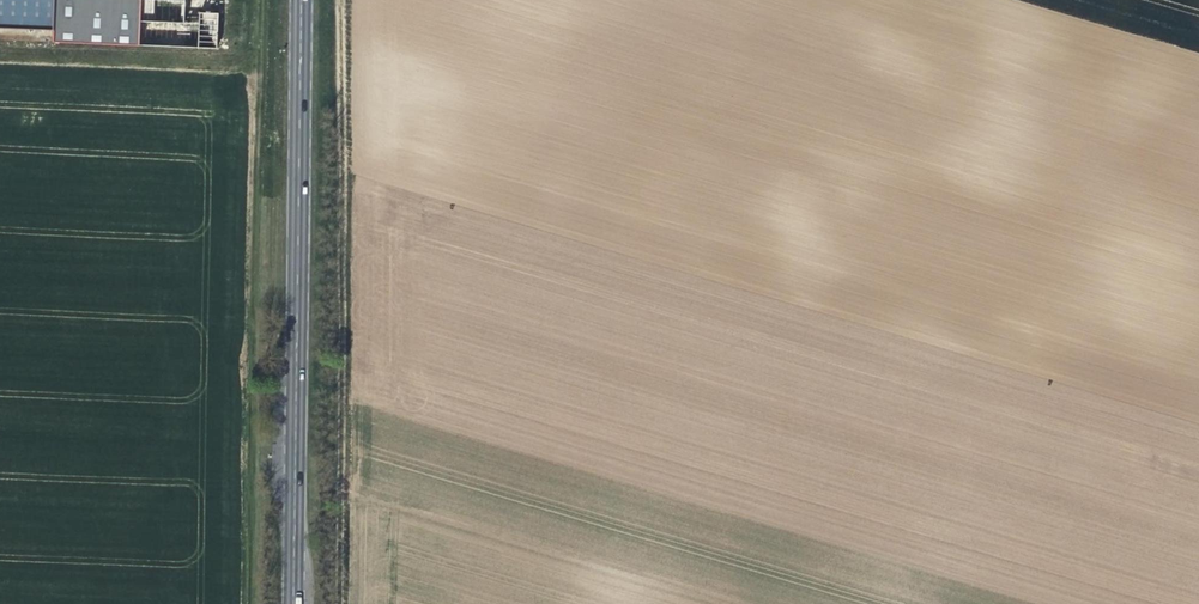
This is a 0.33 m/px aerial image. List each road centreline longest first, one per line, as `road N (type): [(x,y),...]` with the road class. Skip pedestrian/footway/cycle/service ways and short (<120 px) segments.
road 1 (primary): [(299,0),(291,603)]

